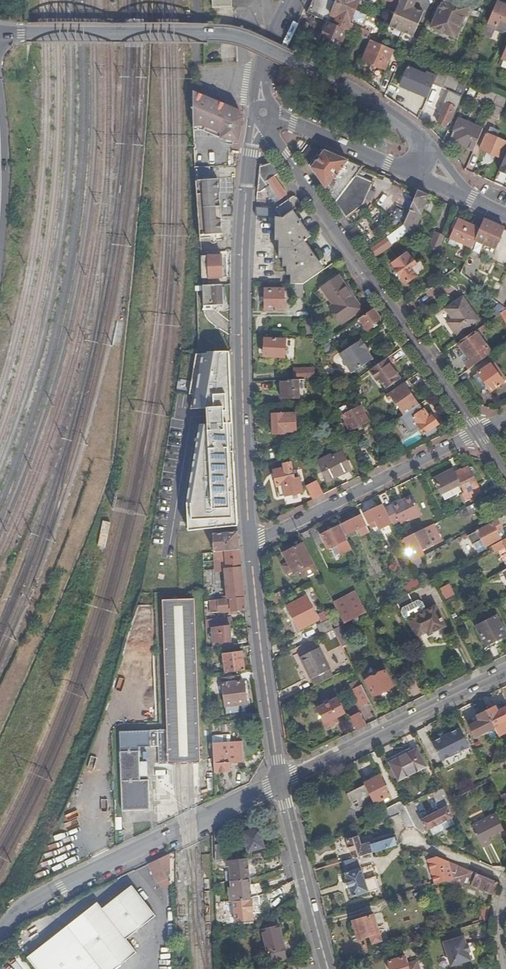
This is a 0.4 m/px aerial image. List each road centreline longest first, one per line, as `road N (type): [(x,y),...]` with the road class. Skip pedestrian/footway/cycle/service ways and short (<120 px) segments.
road 1 (tertiary): [(250,538),(242,243),(256,110)]
road 2 (residential): [(256,110),(479,433)]
road 3 (unclassified): [(0,33),(233,37),(373,103)]
road 4 (unclassified): [(0,932),(32,899),(282,780)]
road 5 (residential): [(479,433),(250,538)]
road 6 (residential): [(282,780),(505,669)]
road 7 (tertiary): [(282,780),(250,538)]
road 8 (tertiary): [(329,968),(282,780)]
road 9 (residential): [(256,110),(410,174)]

